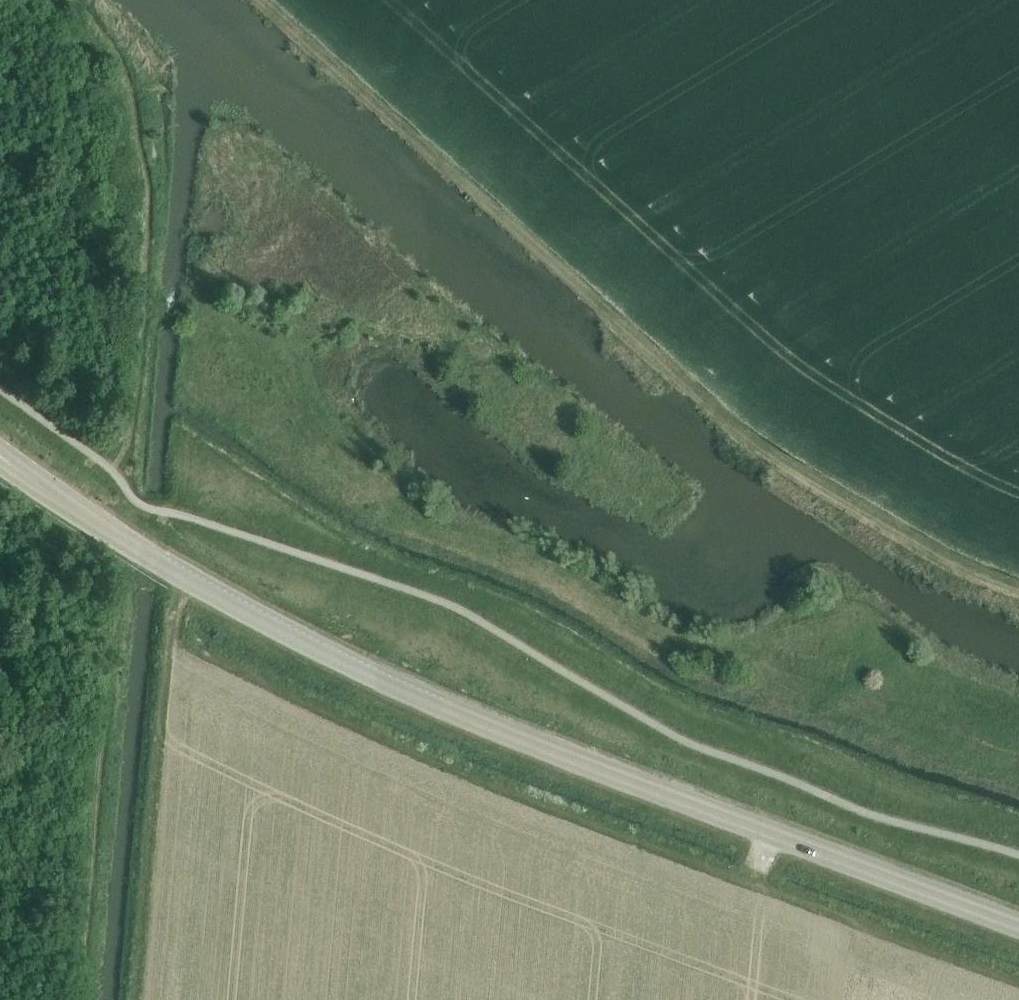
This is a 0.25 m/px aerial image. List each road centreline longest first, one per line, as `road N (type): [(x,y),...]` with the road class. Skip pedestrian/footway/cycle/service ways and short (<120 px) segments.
road 1 (secondary): [(875,873),(416,698),(207,589),(0,457)]
road 2 (secondary): [(875,873),(1018,926)]

